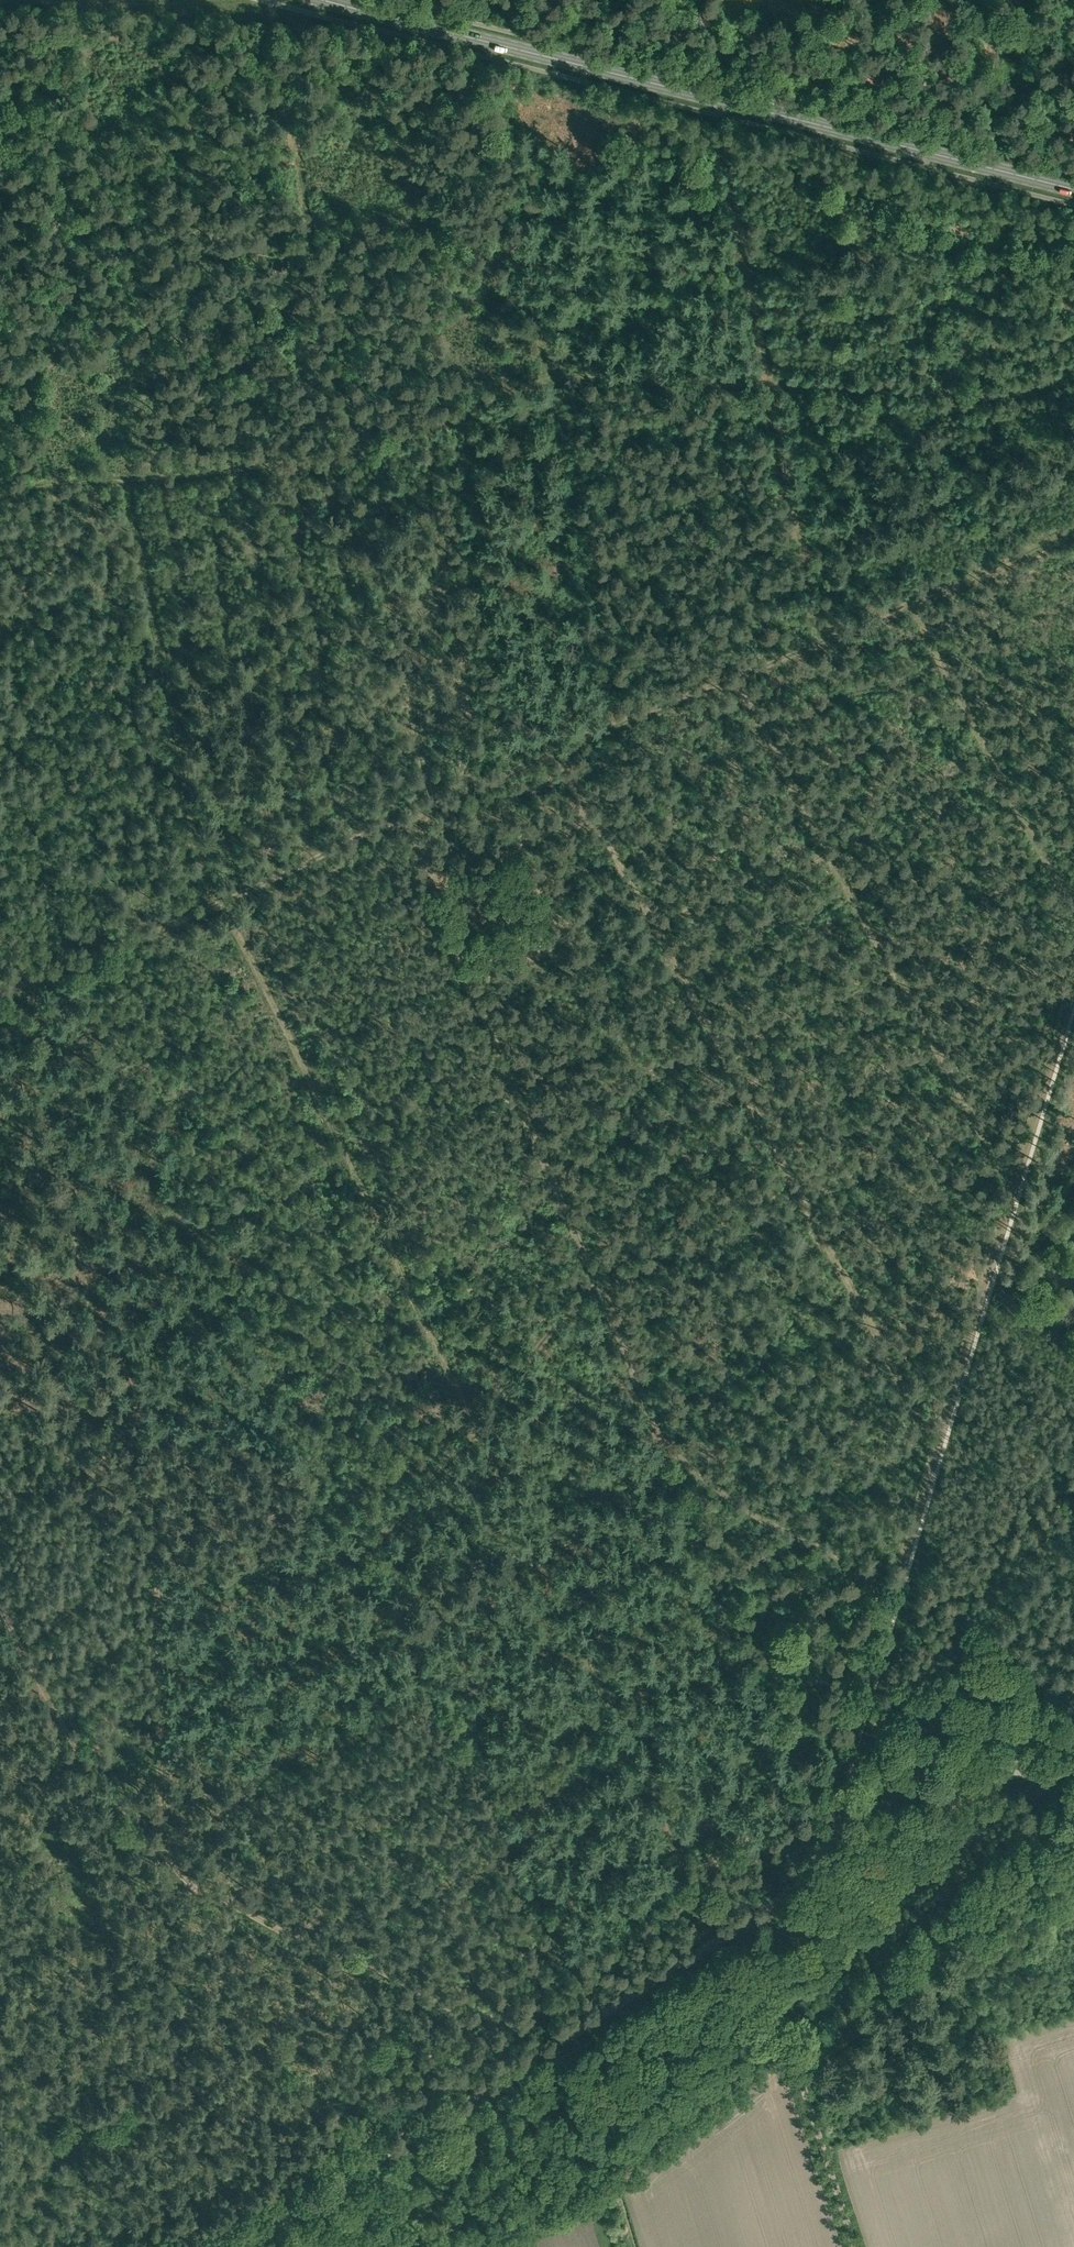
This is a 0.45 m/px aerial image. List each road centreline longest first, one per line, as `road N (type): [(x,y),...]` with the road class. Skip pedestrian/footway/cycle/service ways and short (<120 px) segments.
road 1 (track): [(689,1876),(228,908),(214,904)]
road 2 (unclassified): [(241,2246),(764,1909),(802,1875),(841,1818),(872,1793),(1073,1768)]
road 3 (track): [(1073,379),(1009,395),(572,375),(353,450),(128,479)]
road 4 (track): [(899,1600),(766,1524),(671,1451),(535,1145),(406,817)]
road 5 (track): [(214,904),(1073,532)]
road 6 (track): [(841,1818),(853,1742),(1073,991)]
road 7 (track): [(946,1442),(914,1402),(559,750)]
road 8 (primary): [(1073,189),(331,0)]
road 9 (track): [(0,1609),(104,1797),(192,1889),(483,2018)]
road 10 (track): [(1023,1181),(999,1166),(736,678)]
road 11 (track): [(819,643),(719,115)]
road 12 (track): [(214,904),(193,831),(128,479)]
road 13 (track): [(1052,1770),(783,2021)]
road 14 (track): [(1073,907),(911,603)]
road 15 (track): [(0,994),(214,904)]
road 16 (track): [(128,479),(0,496)]

